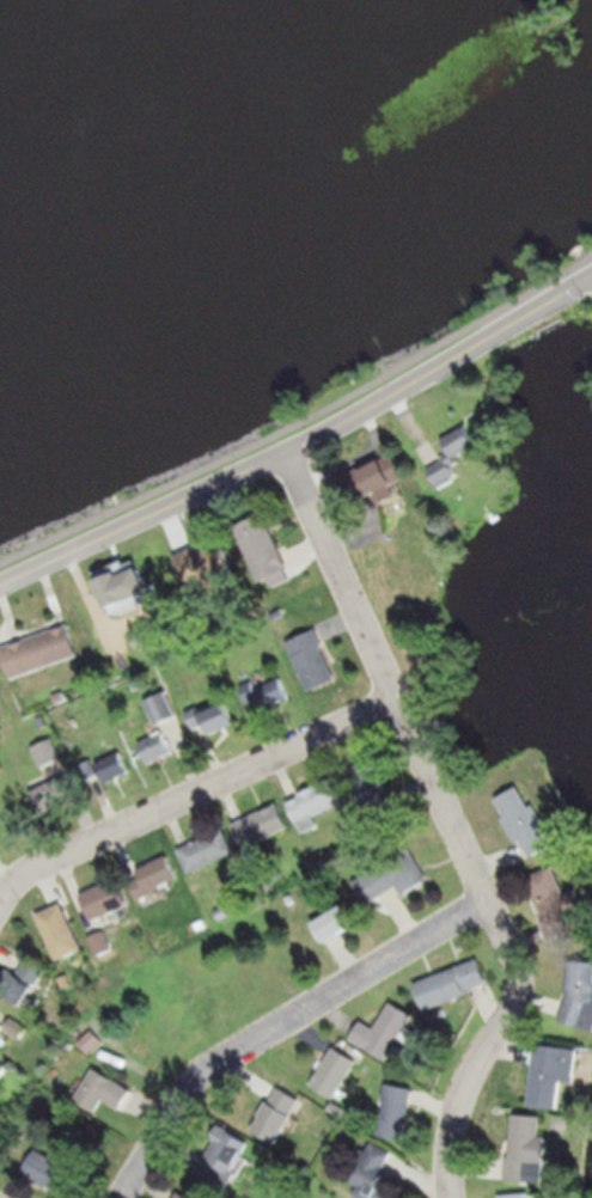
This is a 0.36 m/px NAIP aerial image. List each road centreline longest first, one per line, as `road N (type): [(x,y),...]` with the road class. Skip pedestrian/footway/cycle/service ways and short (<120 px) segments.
road 1 (residential): [(450,1197),(453,1114),(480,1051),(515,1002),(518,977),(285,446)]
road 2 (residential): [(0,573),(285,446),(591,268)]
road 3 (residential): [(129,1197),(214,1062),(484,897)]
road 4 (residential): [(0,900),(42,862),(396,698)]

